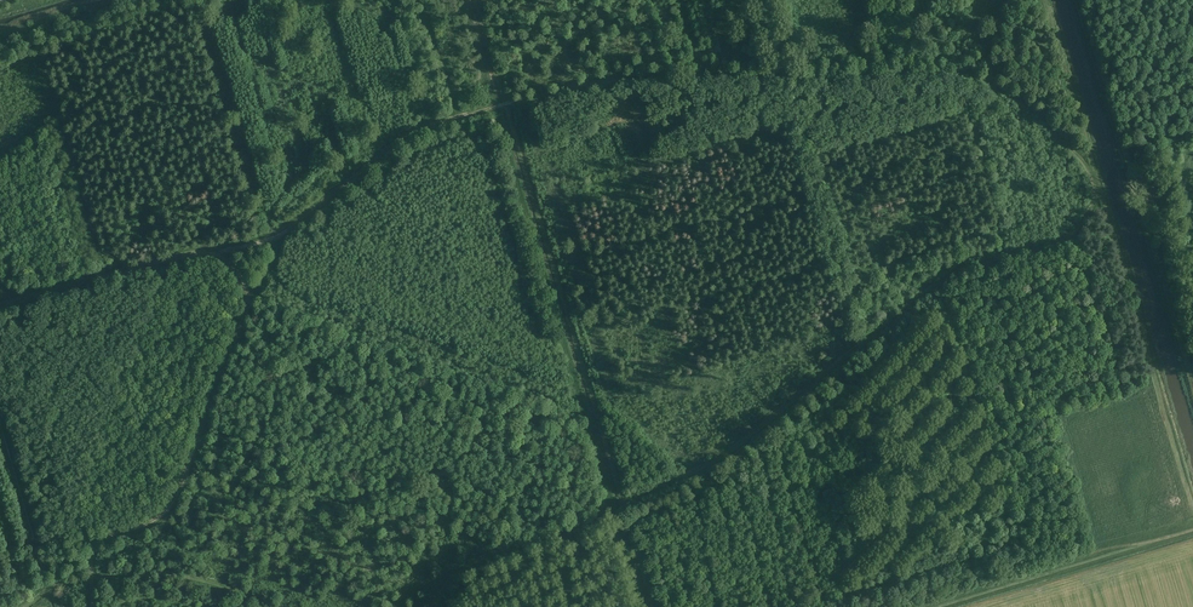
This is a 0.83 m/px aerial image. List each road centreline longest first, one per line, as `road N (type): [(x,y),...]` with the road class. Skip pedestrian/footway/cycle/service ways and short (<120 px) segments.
road 1 (track): [(430,606),(443,579),(487,556),(717,460),(945,278),(1066,237),(1086,214),(1091,183),(1075,151),(1011,91),(953,69),(608,79),(422,127),(300,218),(206,253)]
road 2 (track): [(0,306),(197,254),(223,259),(245,284),(247,305),(179,500),(97,545),(92,606)]
road 3 (track): [(1100,181),(1192,500)]
road 4 (track): [(0,546),(31,546),(37,584),(174,569),(290,606)]
road 5 (track): [(1192,520),(910,606)]
road 6 (track): [(1091,183),(1100,181),(1046,0)]
road 7 (track): [(462,116),(422,0)]

